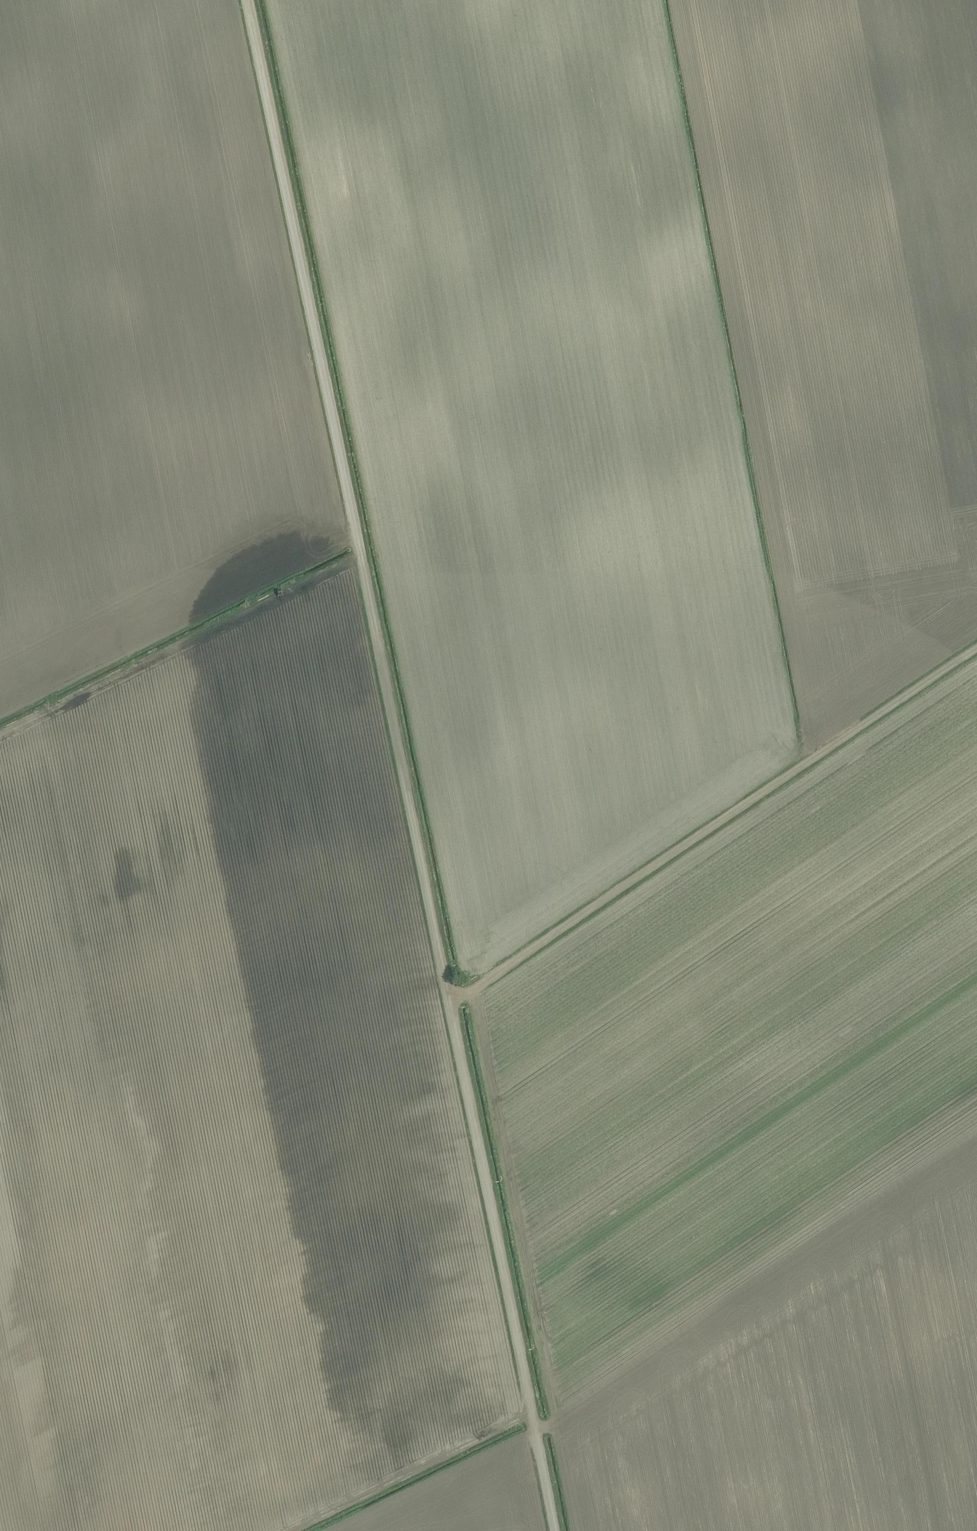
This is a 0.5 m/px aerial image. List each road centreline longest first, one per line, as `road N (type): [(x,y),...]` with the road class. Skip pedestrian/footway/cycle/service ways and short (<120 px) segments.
road 1 (track): [(556,1530),(247,0)]
road 2 (track): [(451,1007),(976,648)]

